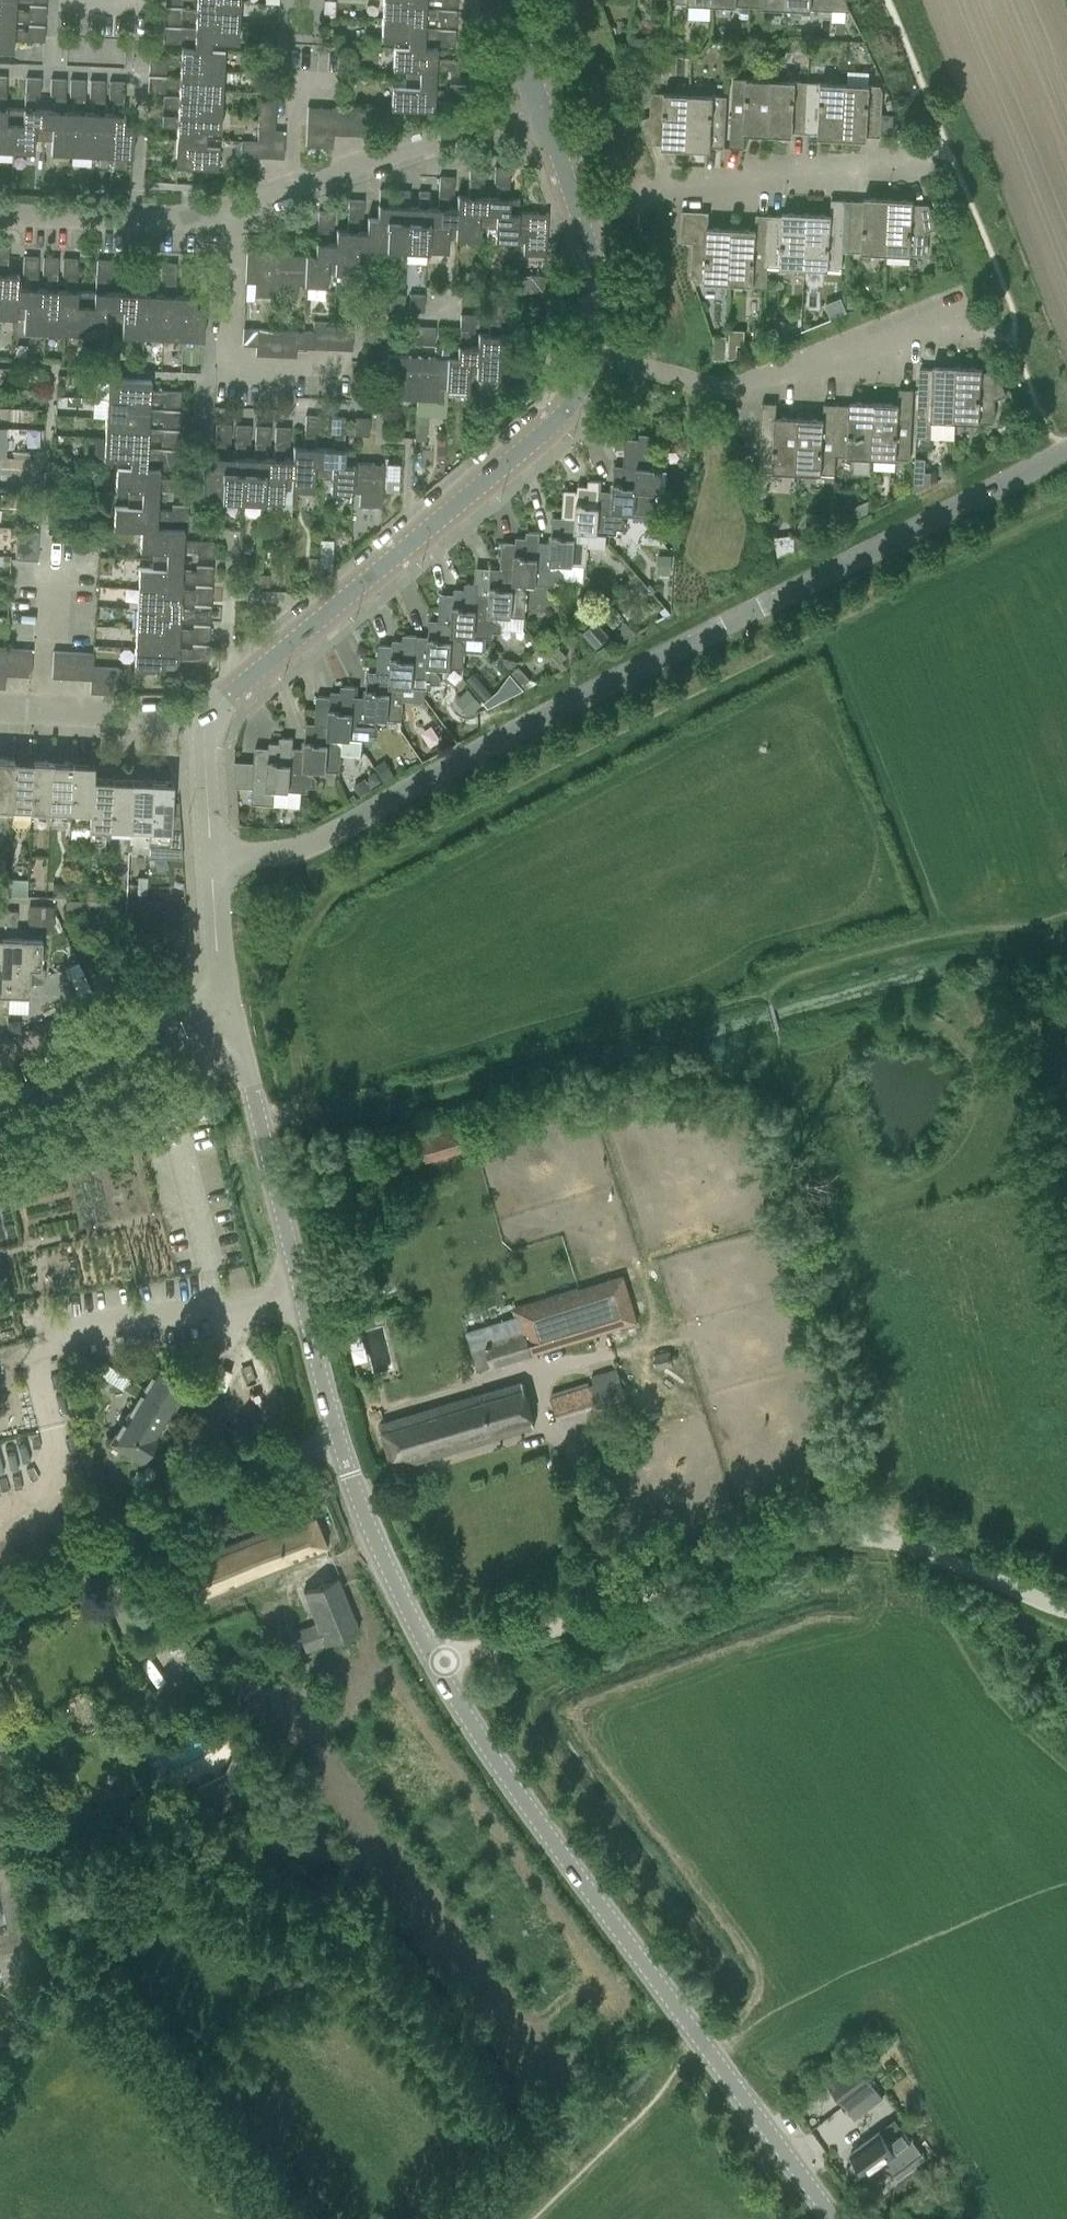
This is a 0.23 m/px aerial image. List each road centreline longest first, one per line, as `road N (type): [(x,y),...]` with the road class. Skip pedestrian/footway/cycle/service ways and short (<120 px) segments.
road 1 (tertiary): [(211,859),(320,839),(1066,457)]
road 2 (tertiary): [(835,2218),(462,1720),(391,1579),(338,1439)]
road 3 (tertiary): [(207,727),(235,688),(566,415),(596,358)]
road 4 (track): [(884,1537),(788,1530),(596,1603),(482,1623),(426,1647)]
road 5 (tertiary): [(338,1439),(232,1026)]
road 6 (residential): [(596,358),(723,389),(919,329),(979,334)]
road 7 (residential): [(338,1439),(241,1476),(0,1618)]
road 8 (residential): [(578,218),(671,188),(739,188),(767,172),(912,166)]
road 9 (residential): [(233,216),(541,113)]
road 10 (track): [(884,1537),(877,1564),(939,1603),(1005,1695),(1066,1760)]
road 11 (residential): [(369,375),(246,370),(234,357),(233,216)]
road 12 (residential): [(0,218),(233,216)]
road 13 (residential): [(0,717),(207,727)]
road 14 (track): [(1066,1609),(884,1537)]
road 15 (tertiary): [(596,358),(603,302),(578,218)]
road 16 (tertiary): [(211,859),(201,776),(207,727)]
road 17 (tertiary): [(223,991),(211,859)]
road 18 (tertiary): [(0,1104),(116,1053)]
road 19 (tertiary): [(223,991),(143,1023),(116,1053)]
road 20 (tertiary): [(116,1053),(232,1026)]

